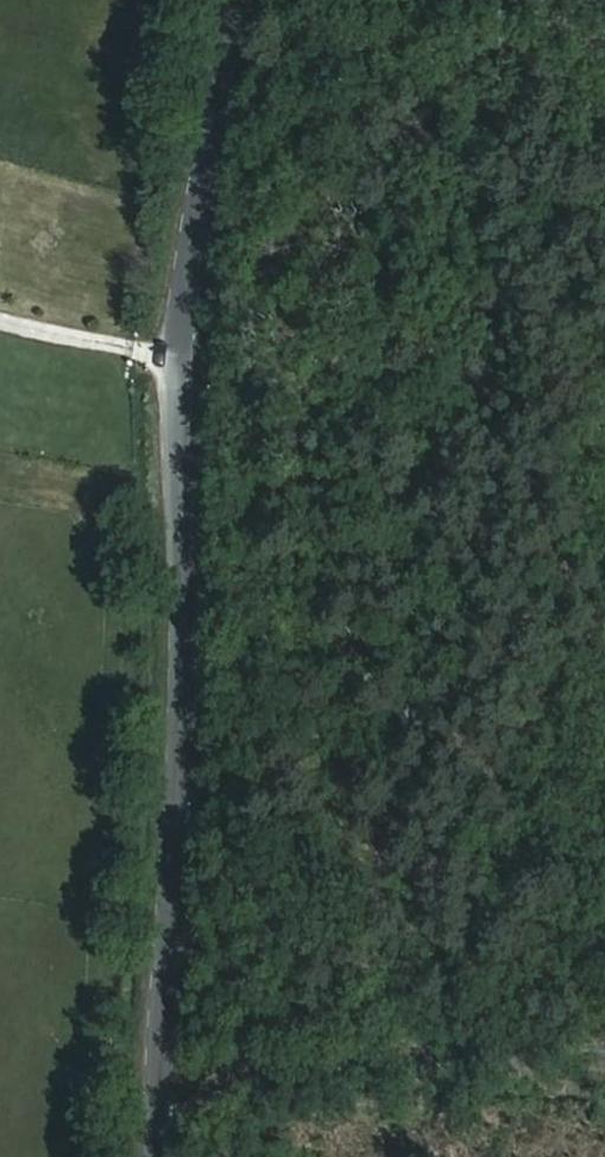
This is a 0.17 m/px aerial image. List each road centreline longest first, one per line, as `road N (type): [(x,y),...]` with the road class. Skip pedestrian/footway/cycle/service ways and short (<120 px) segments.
road 1 (tertiary): [(168,1118),(204,377),(254,0)]
road 2 (unclassified): [(168,1118),(320,1085),(604,1076)]

